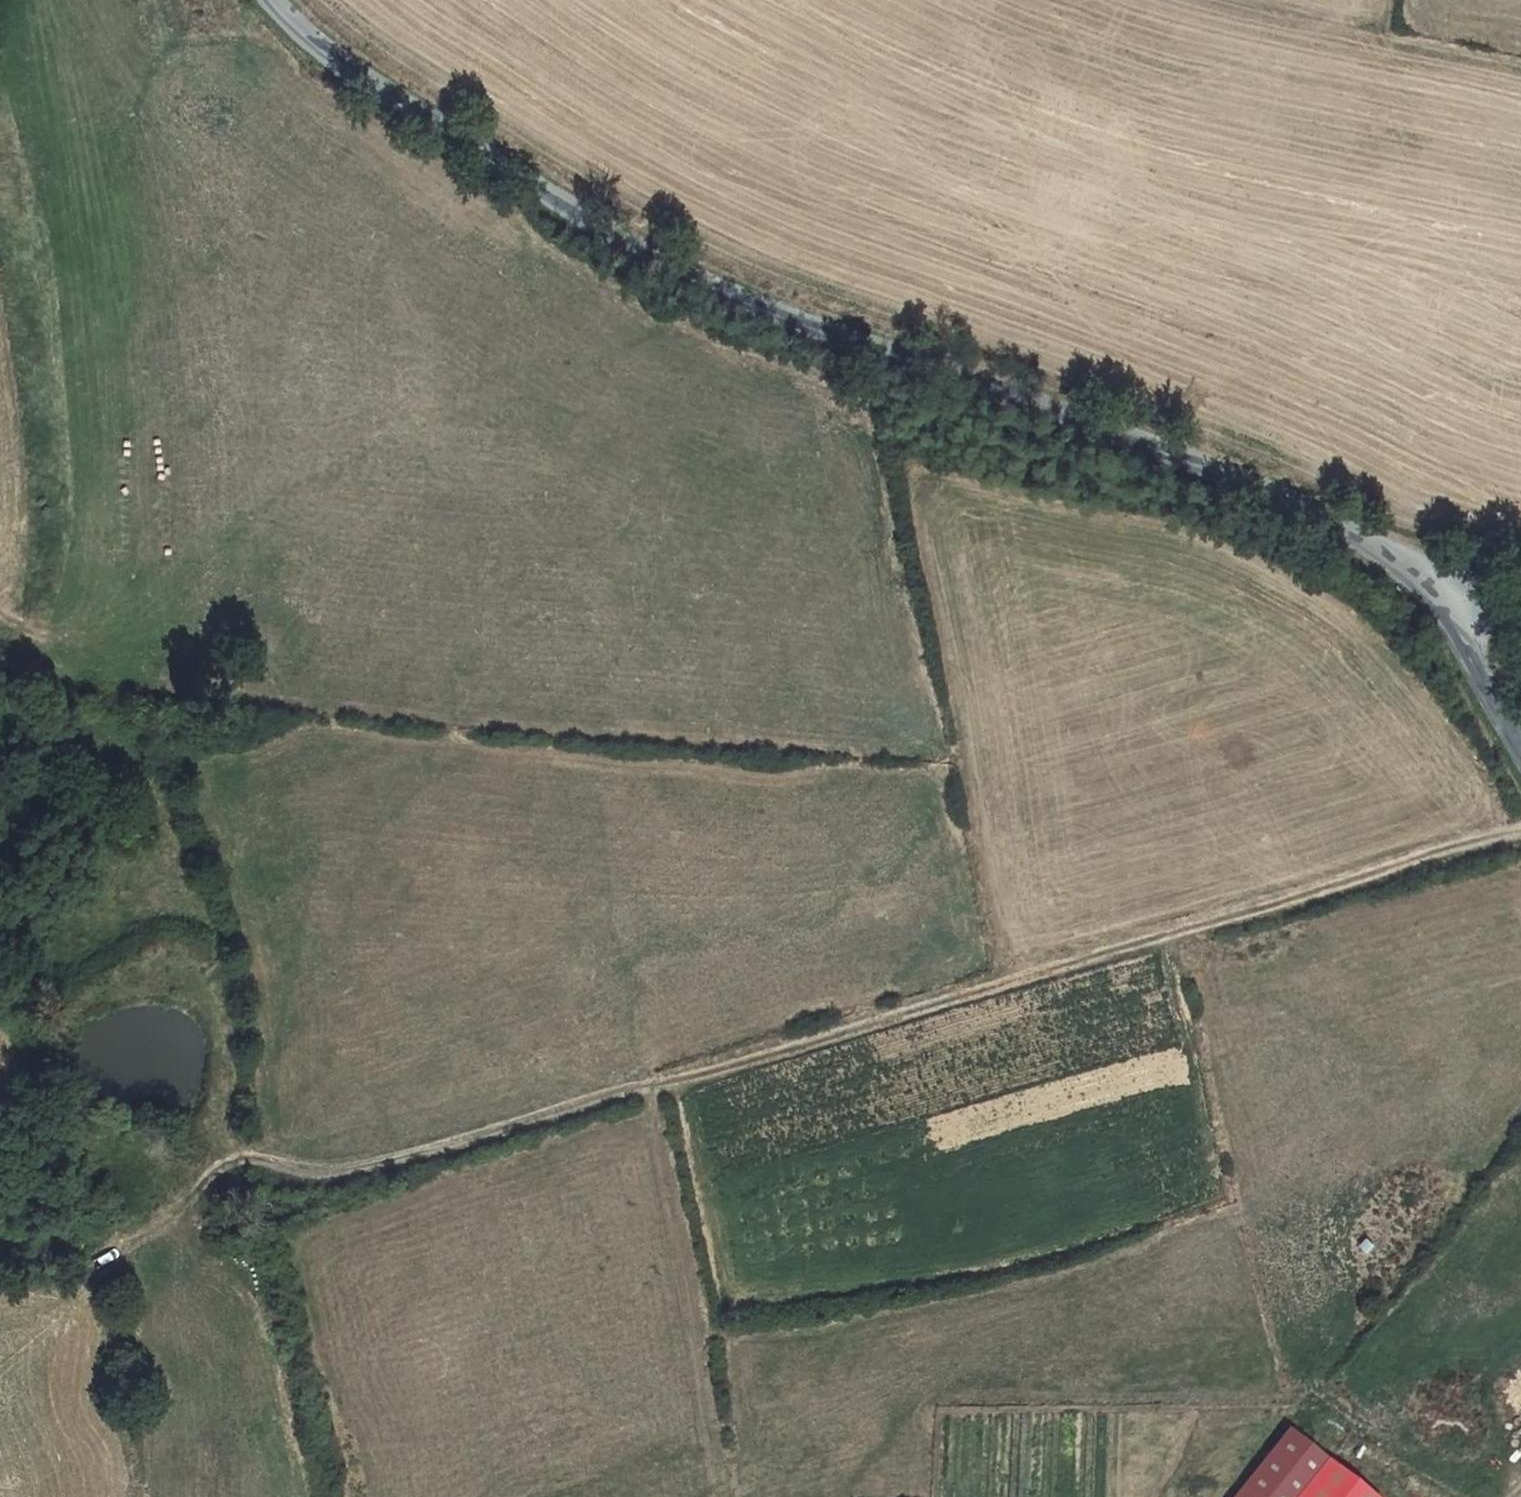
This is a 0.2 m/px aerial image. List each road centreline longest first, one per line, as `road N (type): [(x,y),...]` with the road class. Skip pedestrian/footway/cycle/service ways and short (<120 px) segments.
road 1 (unclassified): [(1452,596),(1388,551),(1235,474),(707,284),(522,182),(309,44),(271,0)]
road 2 (unclassified): [(1520,752),(1480,676),(1452,596)]

